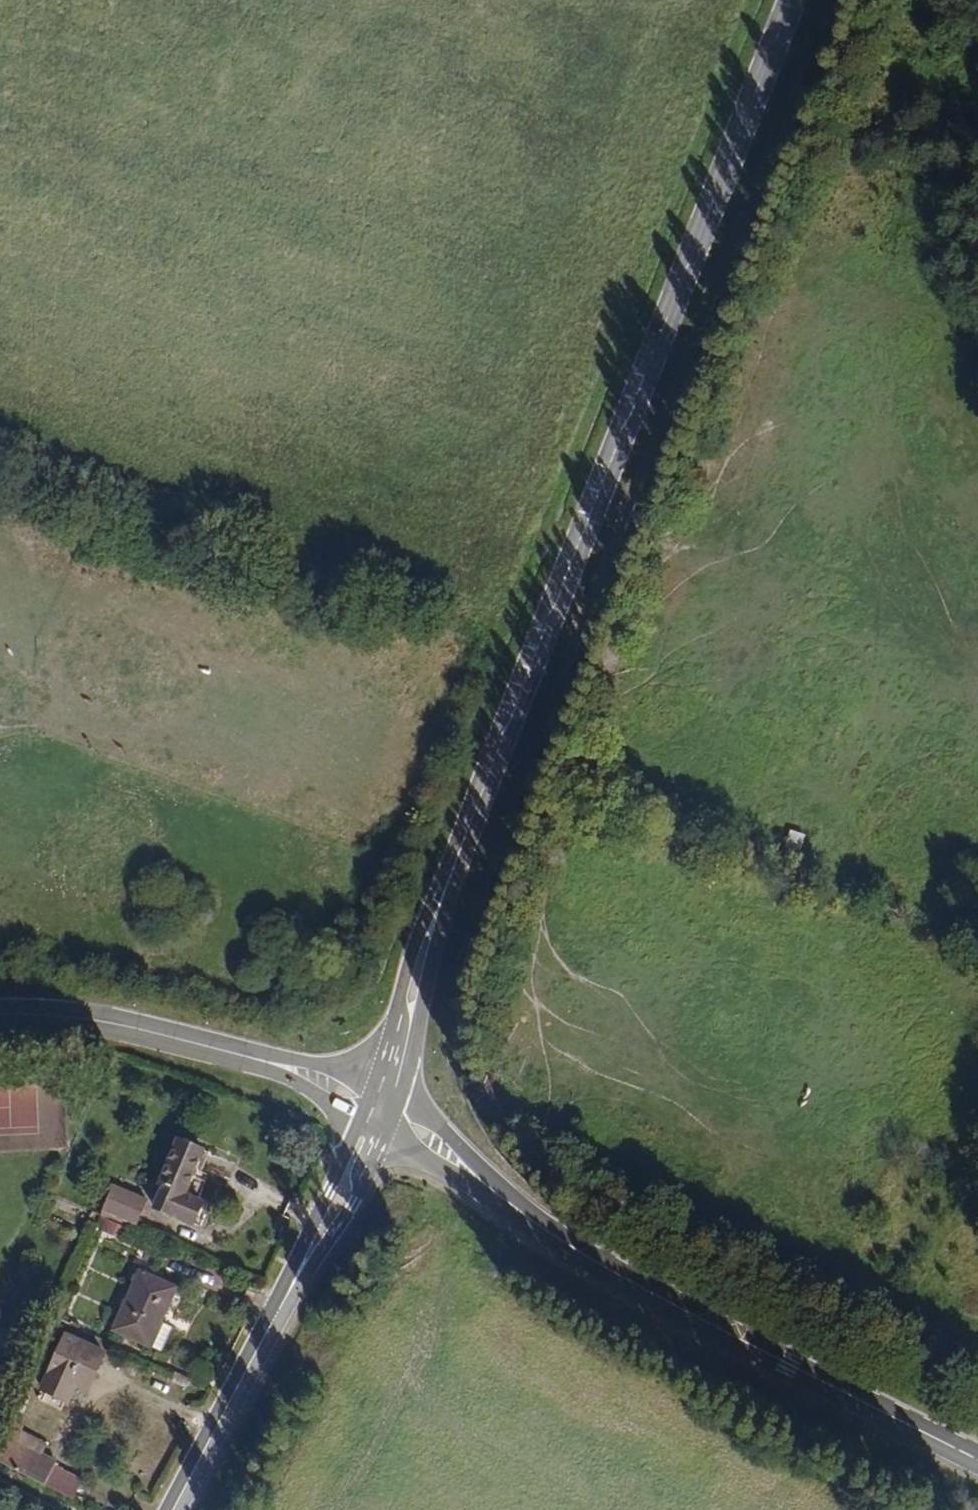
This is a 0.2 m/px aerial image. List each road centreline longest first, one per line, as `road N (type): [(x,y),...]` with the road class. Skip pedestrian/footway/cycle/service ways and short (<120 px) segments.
road 1 (secondary): [(386,1107),(411,1006),(473,833),(804,0)]
road 2 (secondary): [(977,1456),(596,1263),(495,1197),(386,1107)]
road 3 (secondary): [(173,1509),(386,1107)]
road 4 (tertiary): [(386,1107),(273,1062),(143,1031),(0,1016)]

